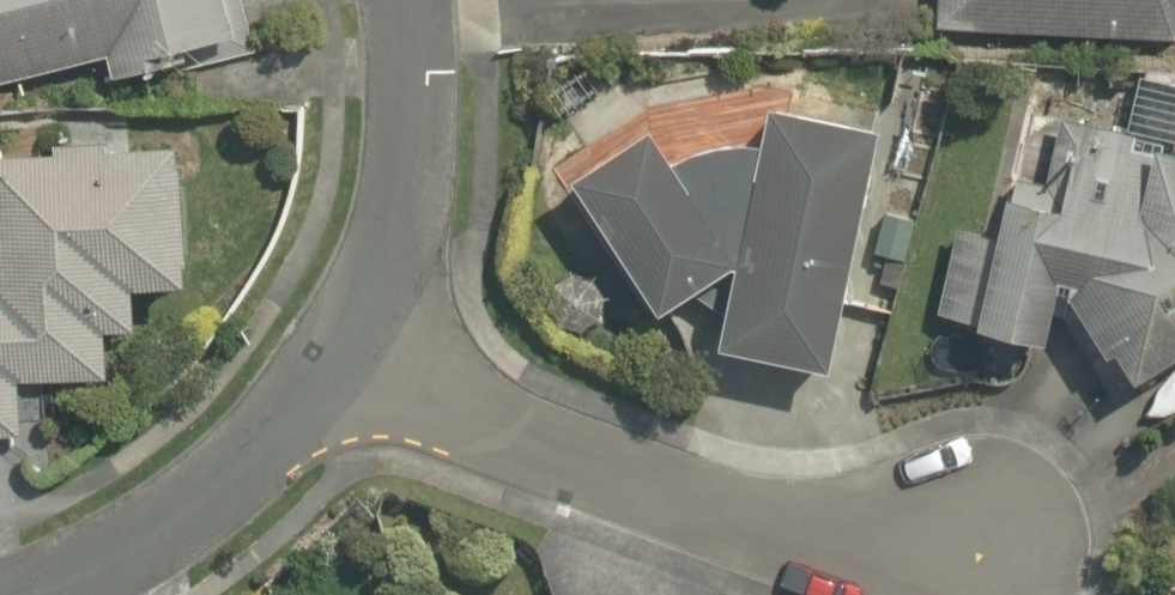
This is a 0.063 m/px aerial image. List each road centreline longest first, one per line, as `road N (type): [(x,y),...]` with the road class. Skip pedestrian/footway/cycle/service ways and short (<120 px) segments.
road 1 (residential): [(984,537),(737,512),(352,367)]
road 2 (residential): [(29,594),(156,526),(252,458),(352,367)]
road 3 (residential): [(352,367),(410,244),(411,24),(405,0)]

